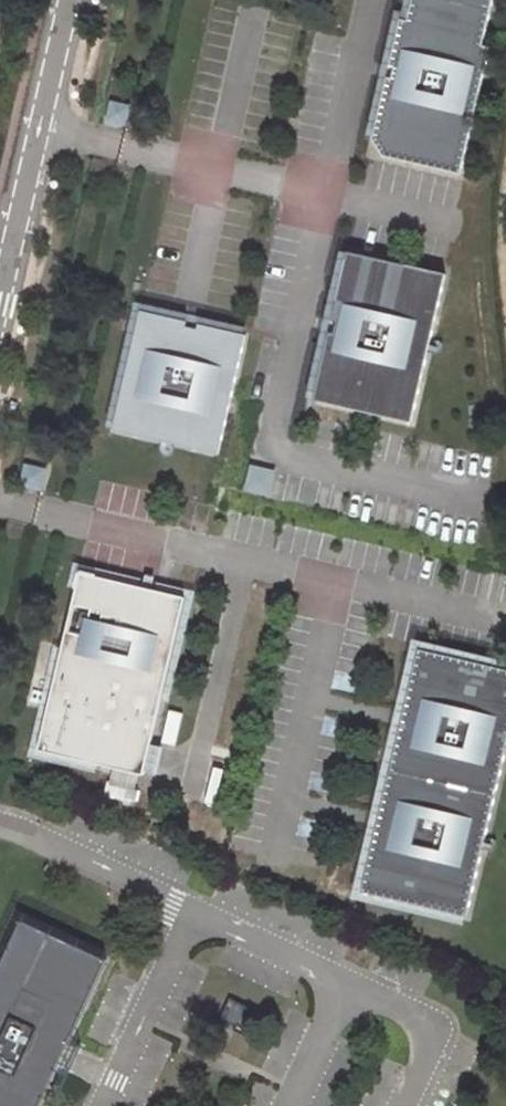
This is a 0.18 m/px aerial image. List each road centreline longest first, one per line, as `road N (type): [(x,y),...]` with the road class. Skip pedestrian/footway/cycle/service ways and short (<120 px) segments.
road 1 (unclassified): [(70,0),(0,302)]

